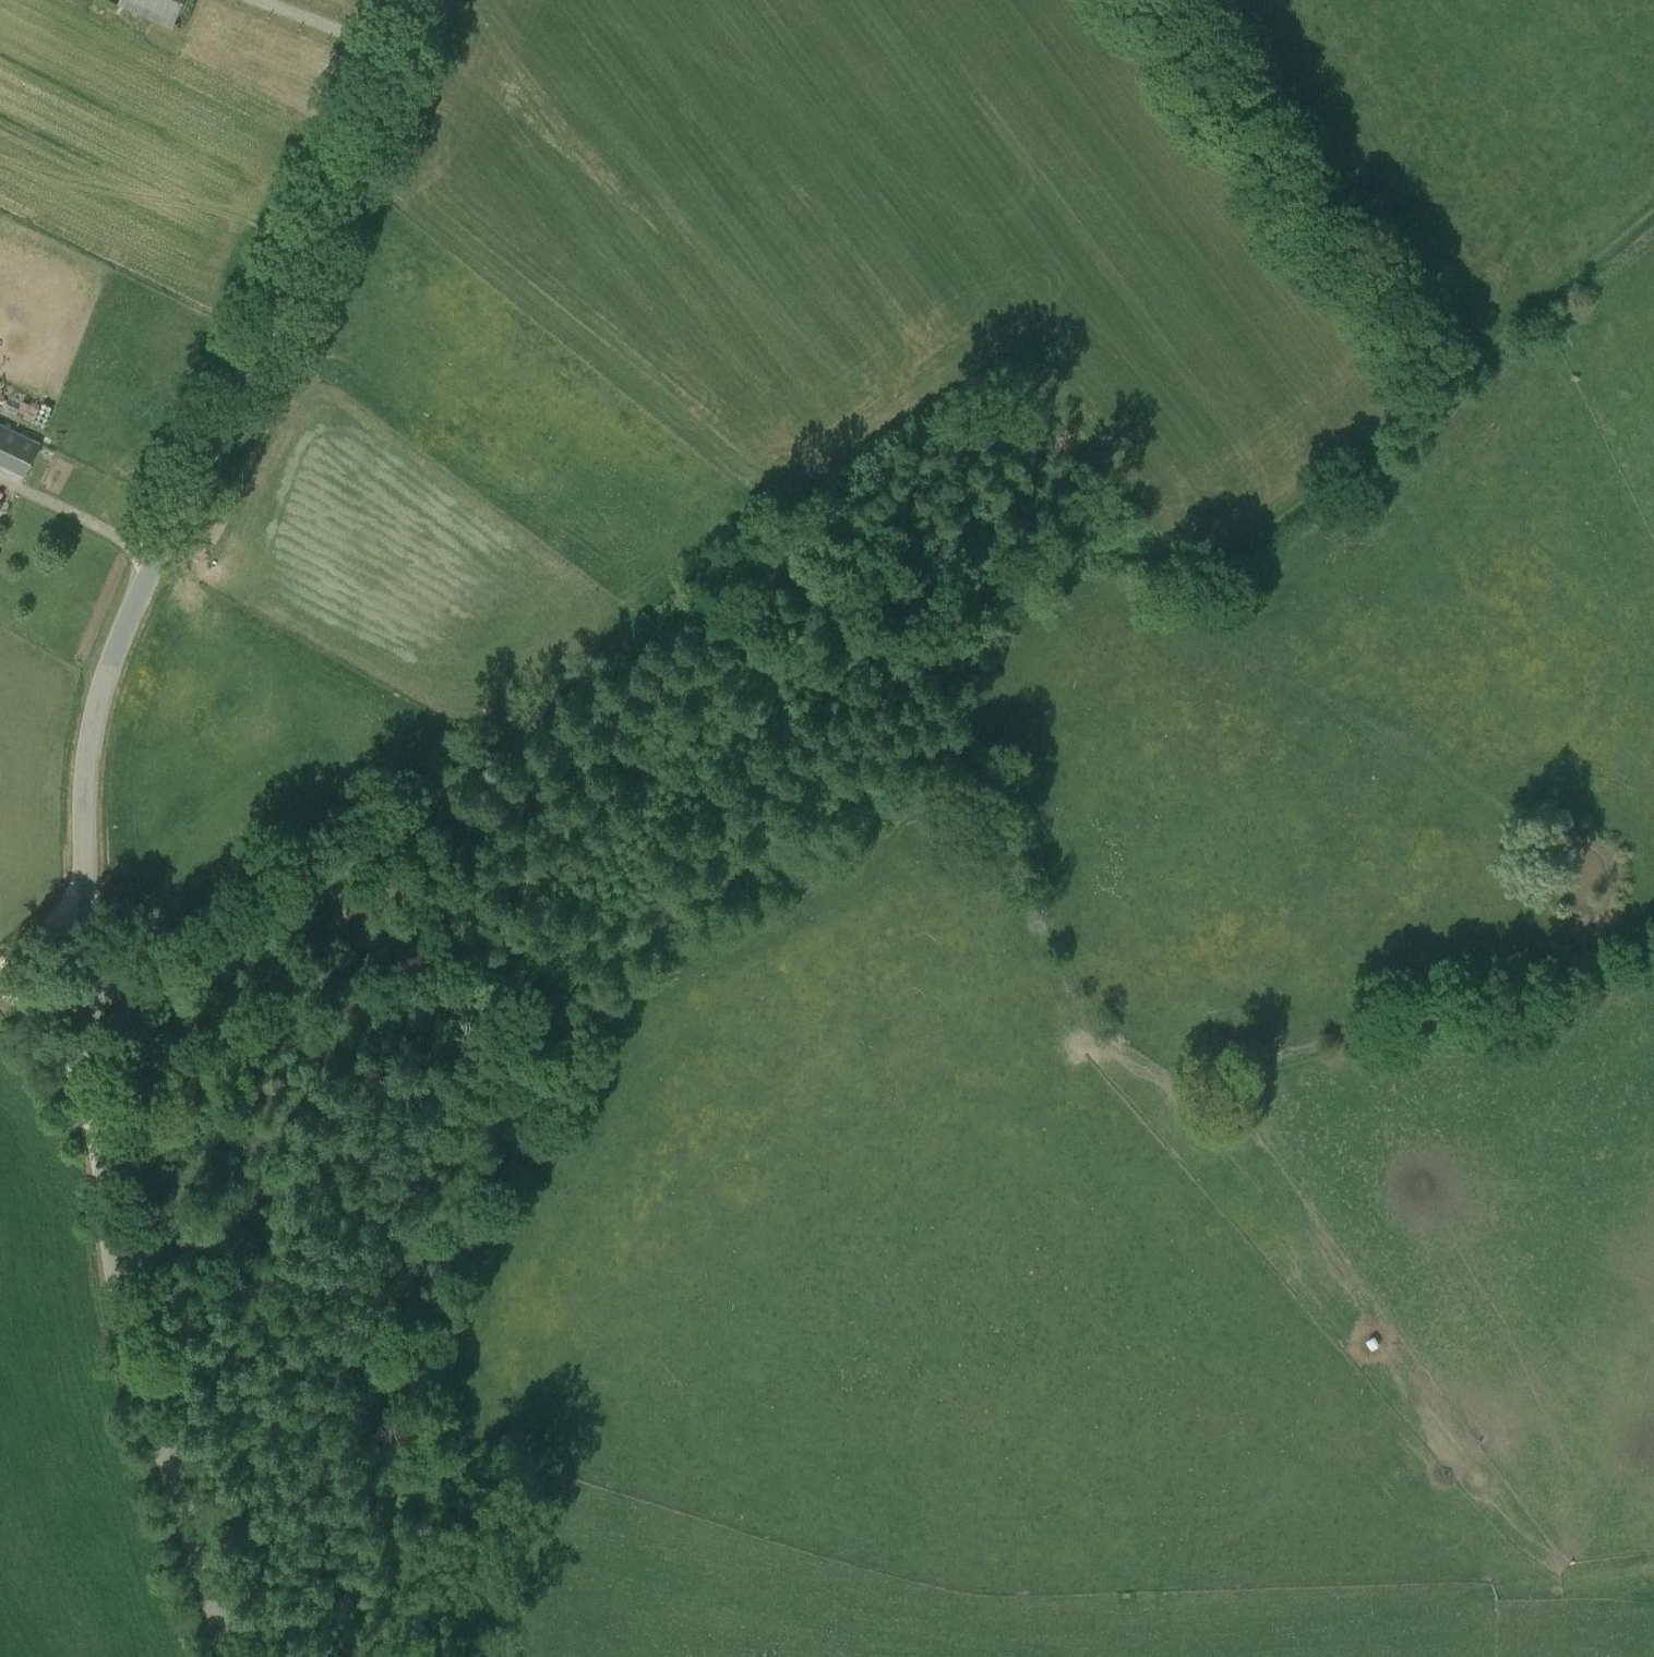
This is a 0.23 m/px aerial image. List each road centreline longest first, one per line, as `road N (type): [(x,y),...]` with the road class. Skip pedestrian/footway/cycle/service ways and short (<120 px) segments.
road 1 (unclassified): [(231,1656),(116,1272),(99,1132),(89,893),(95,719),(123,631),(424,0)]
road 2 (track): [(1433,382),(1163,0)]
road 3 (track): [(1259,531),(1433,382)]
road 4 (track): [(99,1132),(46,1041),(0,984)]

